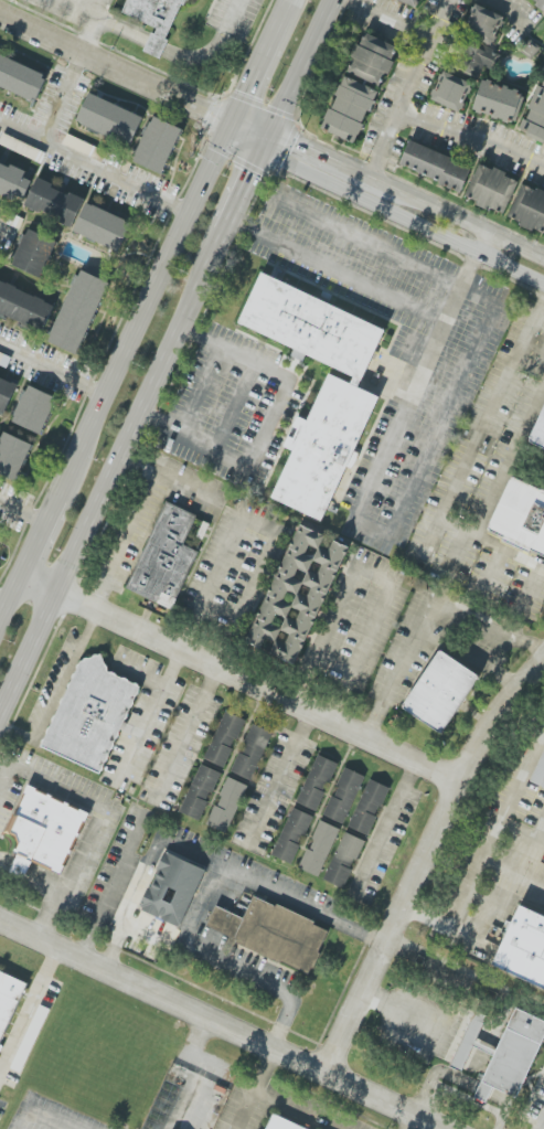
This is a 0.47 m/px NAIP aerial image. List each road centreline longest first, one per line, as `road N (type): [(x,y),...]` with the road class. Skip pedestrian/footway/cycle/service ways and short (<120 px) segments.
road 1 (secondary): [(0,715),(226,233)]
road 2 (residential): [(448,1128),(0,918)]
road 3 (residential): [(458,784),(17,577)]
road 4 (residential): [(326,1071),(482,737),(543,657)]
road 5 (secondary): [(232,125),(54,500)]
road 6 (residential): [(0,13),(232,125)]
road 7 (tertiary): [(360,190),(543,286)]
road 8 (tertiary): [(543,262),(360,190)]
road 9 (secondary): [(267,147),(335,0)]
road 10 (tertiary): [(232,125),(360,190)]

